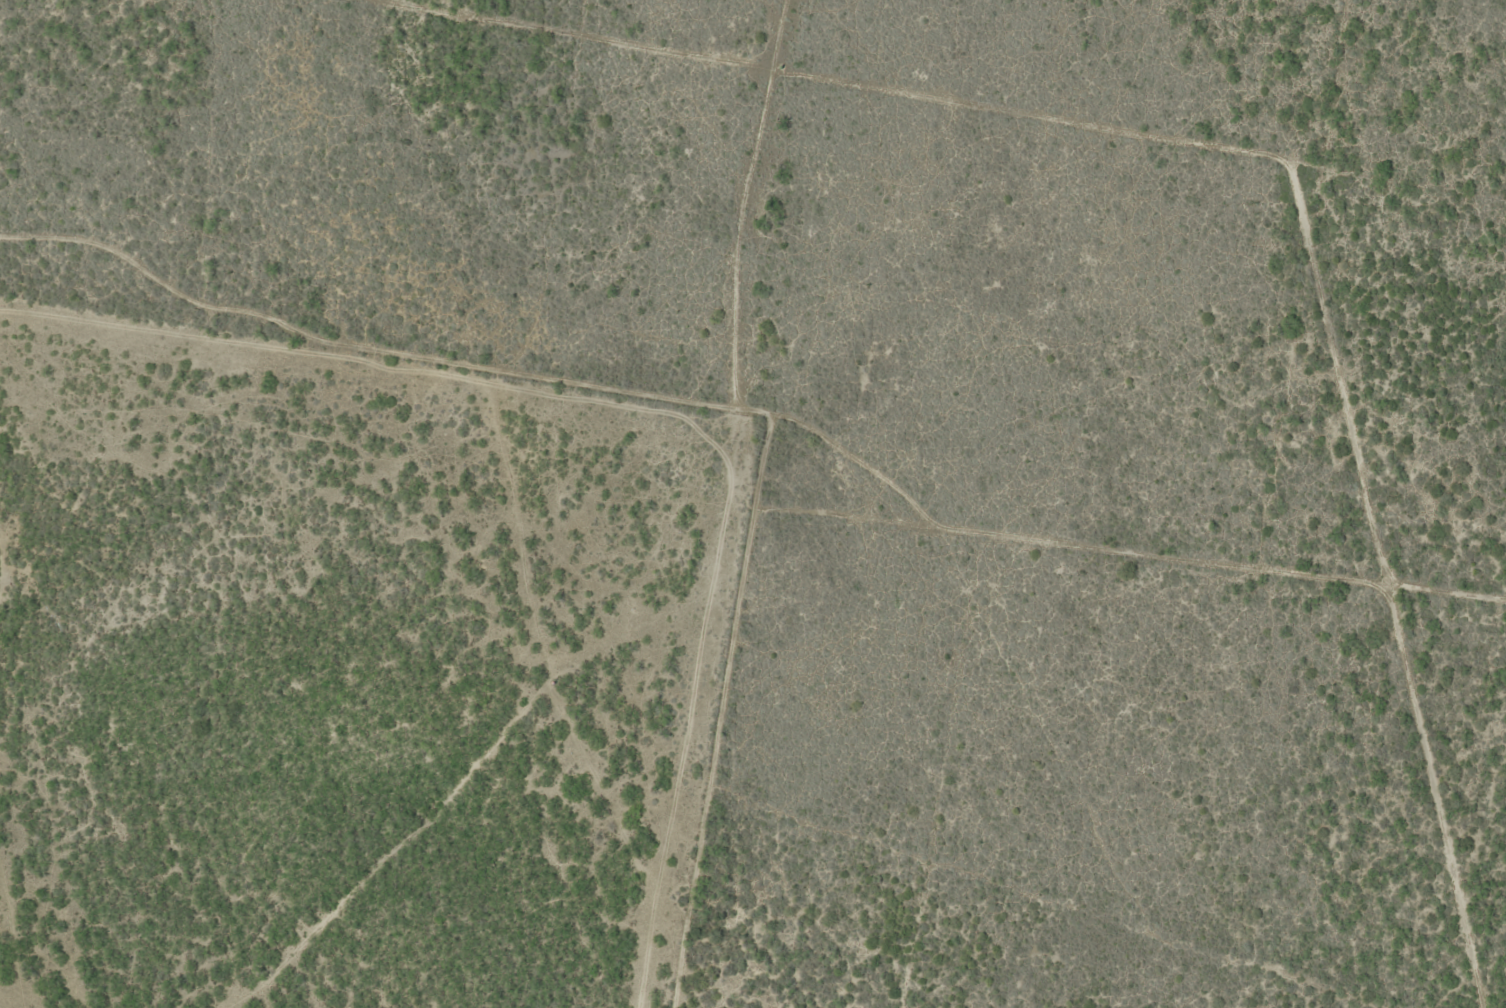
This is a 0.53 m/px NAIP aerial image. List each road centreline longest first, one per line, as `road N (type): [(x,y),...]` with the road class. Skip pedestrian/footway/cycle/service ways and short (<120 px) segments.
road 1 (residential): [(1432,1007),(1159,918),(1097,856),(993,622),(917,518),(793,427),(754,430),(719,419)]

